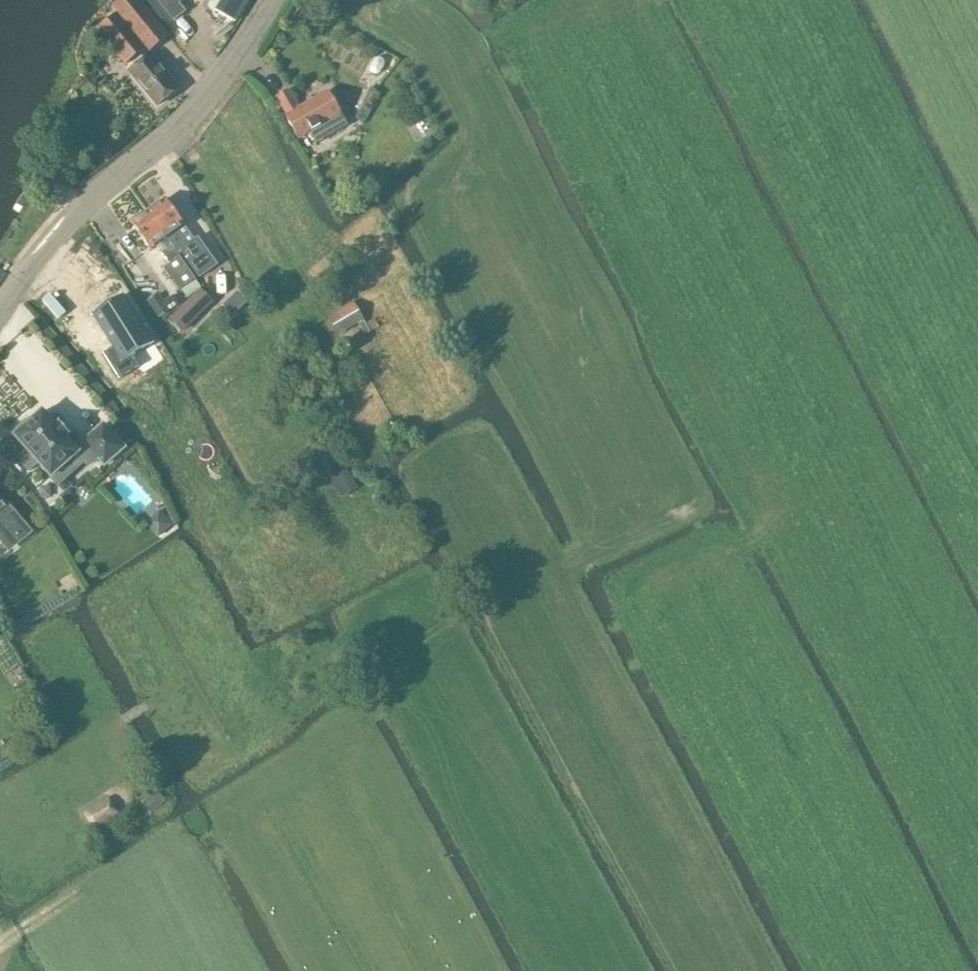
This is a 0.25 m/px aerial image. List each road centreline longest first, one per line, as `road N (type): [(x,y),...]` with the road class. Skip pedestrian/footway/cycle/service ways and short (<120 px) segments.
road 1 (tertiary): [(0,309),(71,220),(176,129),(269,0)]

